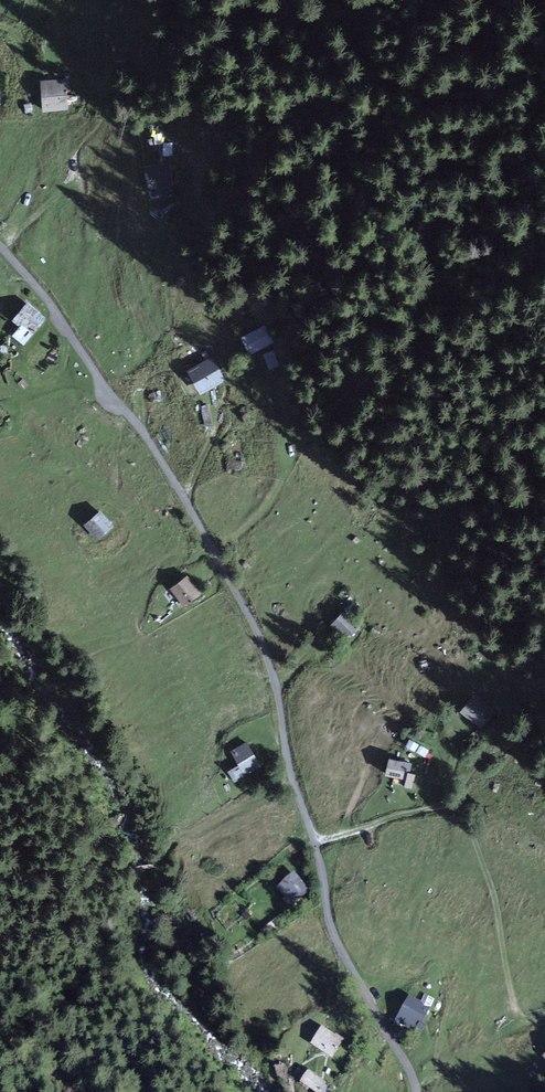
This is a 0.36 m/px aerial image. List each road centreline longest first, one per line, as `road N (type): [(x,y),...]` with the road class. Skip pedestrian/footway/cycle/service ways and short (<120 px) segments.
road 1 (track): [(315,841),(271,665),(182,489),(0,245)]
road 2 (track): [(416,1091),(332,933),(315,841)]
road 3 (track): [(315,841),(440,803),(480,774)]

